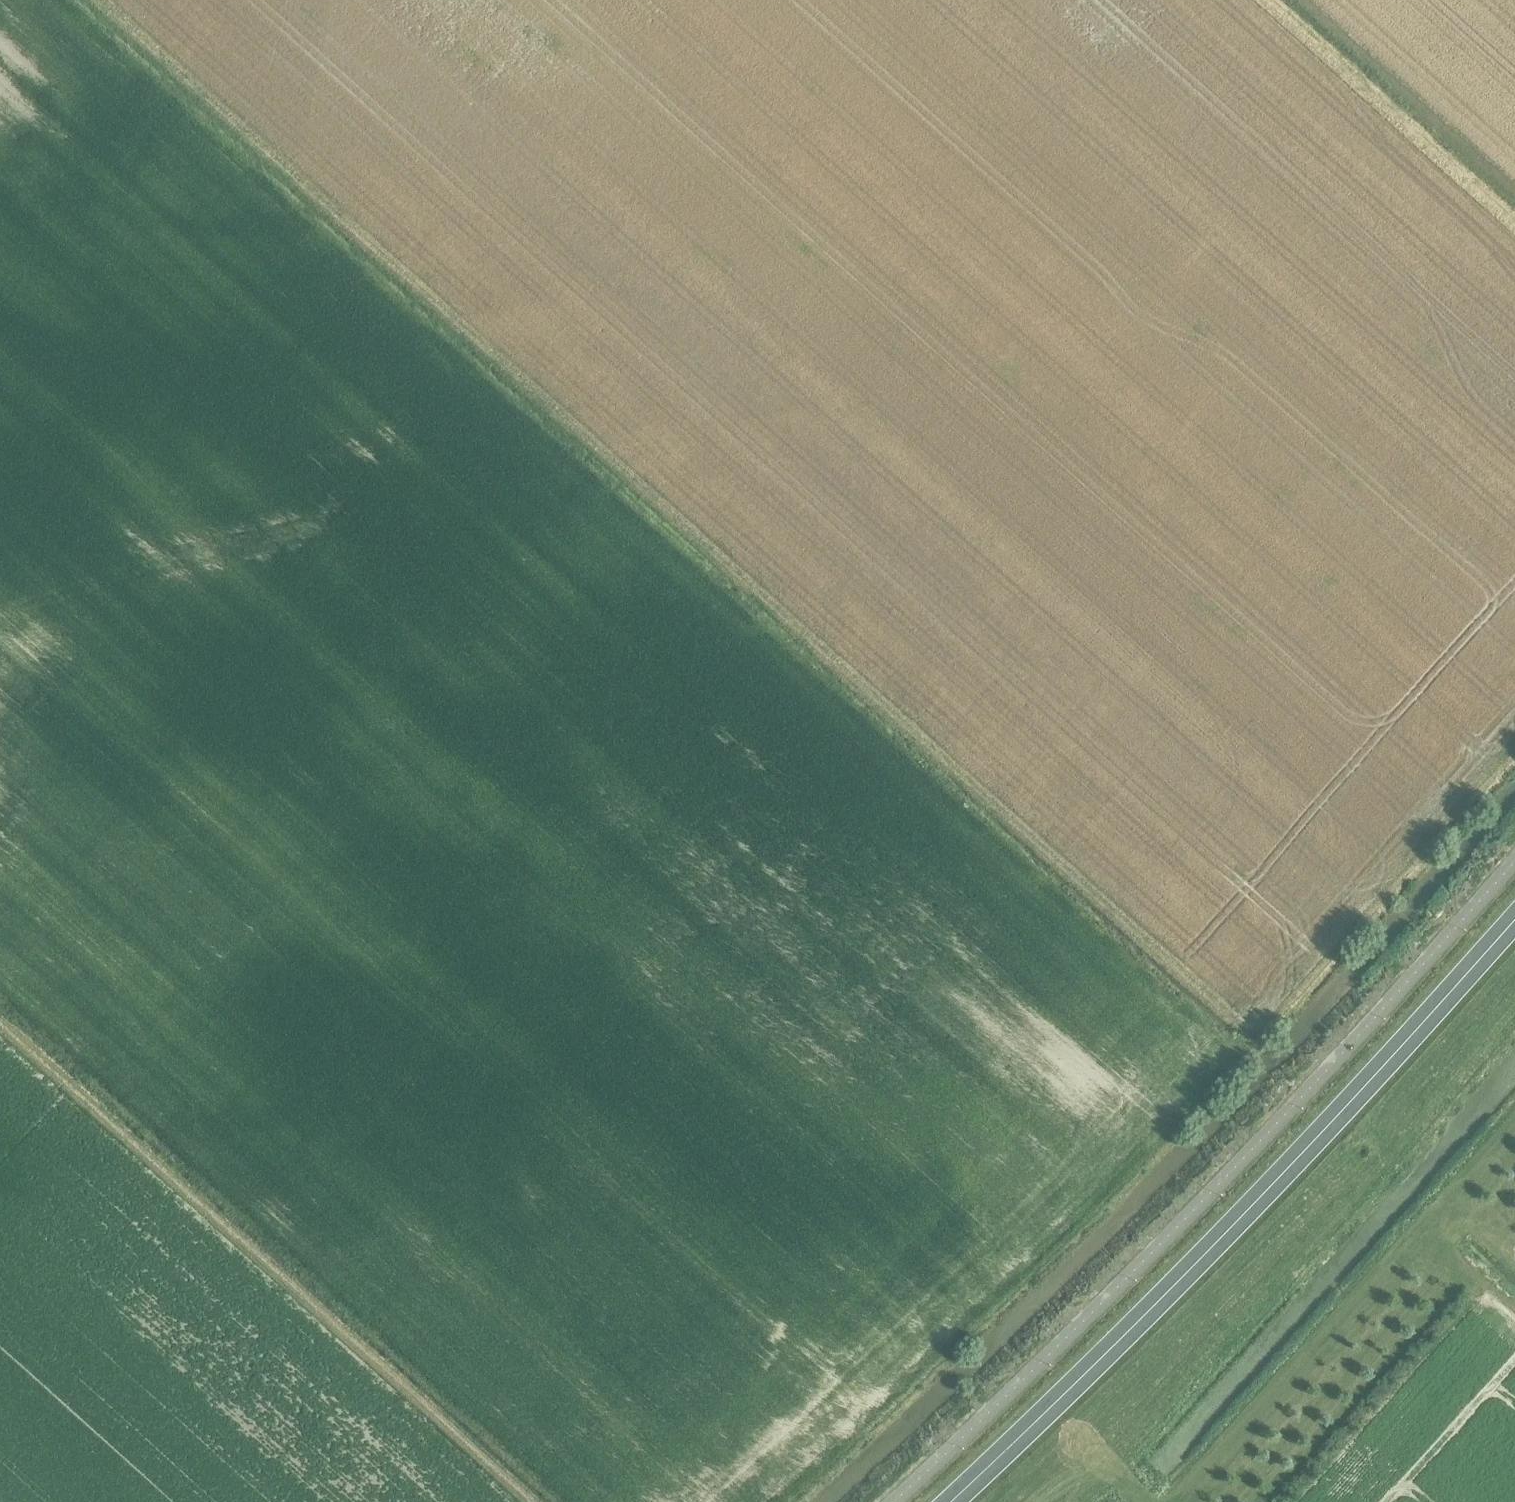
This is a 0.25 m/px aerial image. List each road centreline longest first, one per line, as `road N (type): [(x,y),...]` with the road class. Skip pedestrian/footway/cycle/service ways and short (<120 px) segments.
road 1 (track): [(1440,1205),(1177,1495)]

